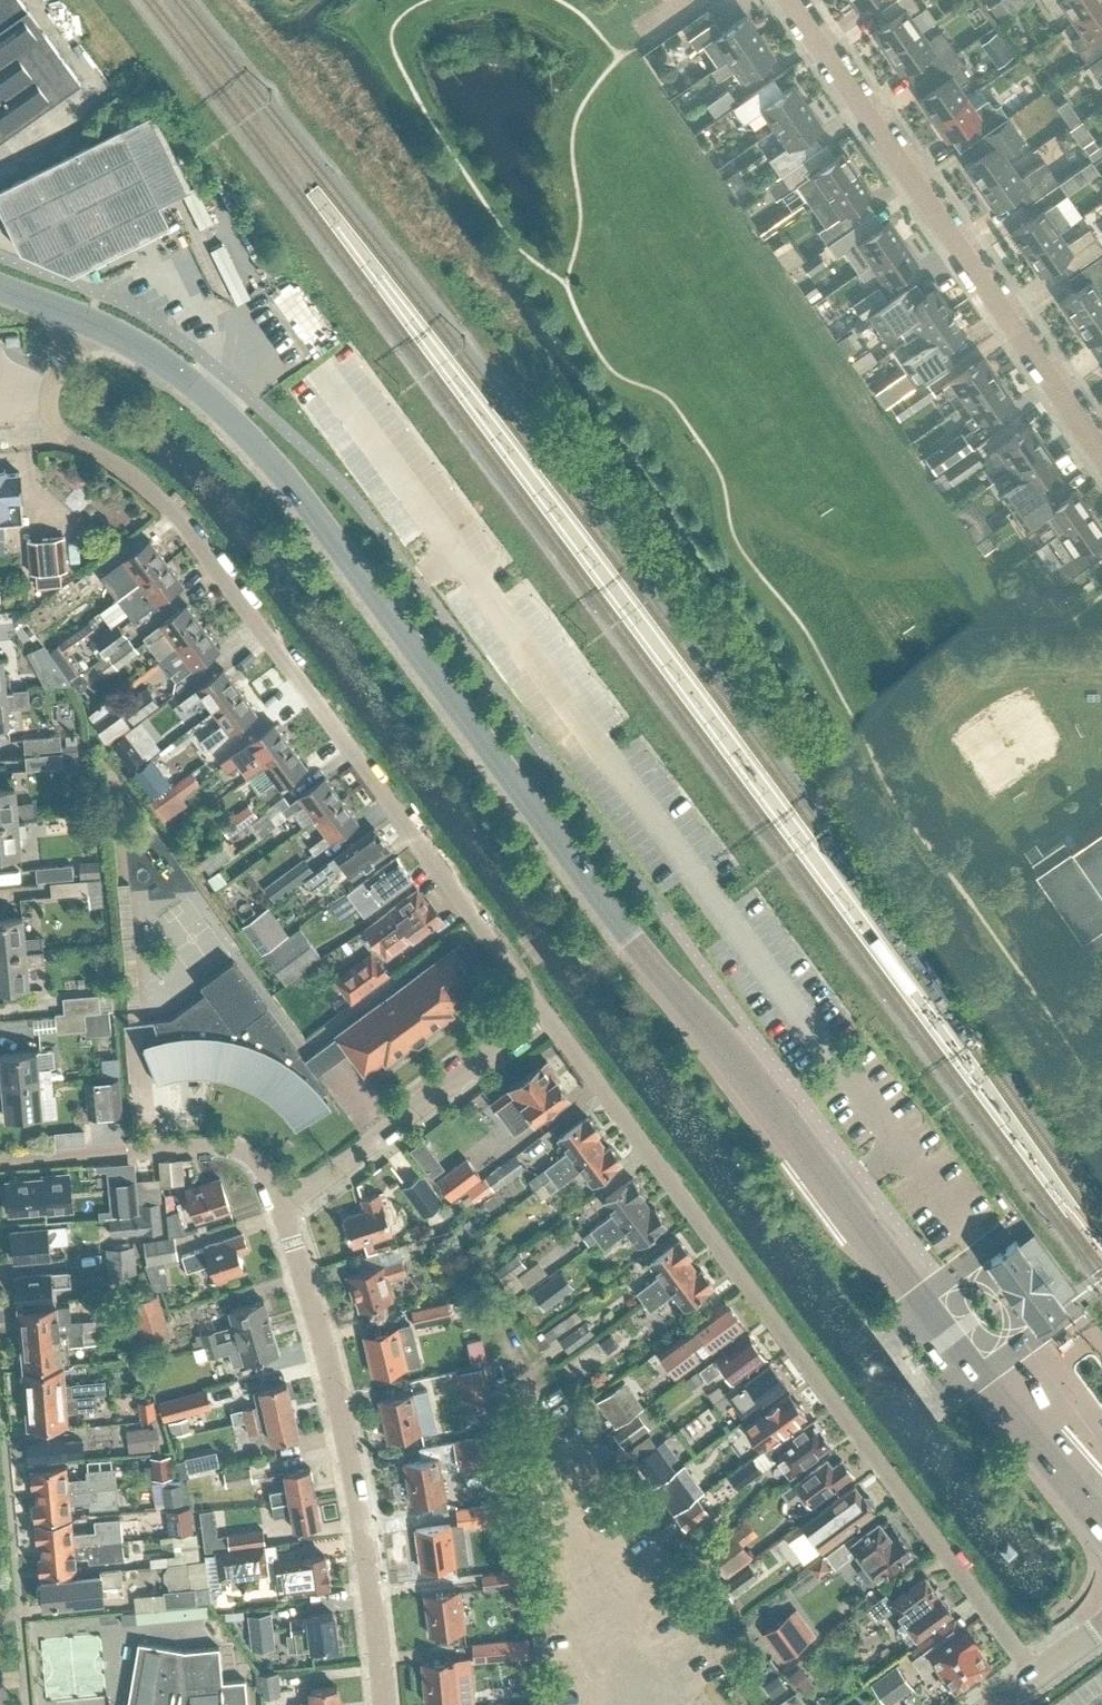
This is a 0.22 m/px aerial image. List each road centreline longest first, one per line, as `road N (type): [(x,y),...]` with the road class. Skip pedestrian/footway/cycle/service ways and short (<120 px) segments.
road 1 (secondary): [(920,1294),(738,1051),(631,939),(279,469),(182,374),(79,316)]
road 2 (residential): [(544,1012),(1035,1673)]
road 3 (residential): [(55,428),(133,477),(179,521),(544,1012)]
road 4 (residential): [(1101,457),(787,0)]
road 5 (residential): [(383,1704),(350,1463),(326,1352),(279,1209)]
road 6 (residential): [(279,1209),(544,1012)]
road 7 (residential): [(279,1209),(245,1154),(215,1146),(0,1161)]
road 8 (secondary): [(1101,1524),(920,1294)]

